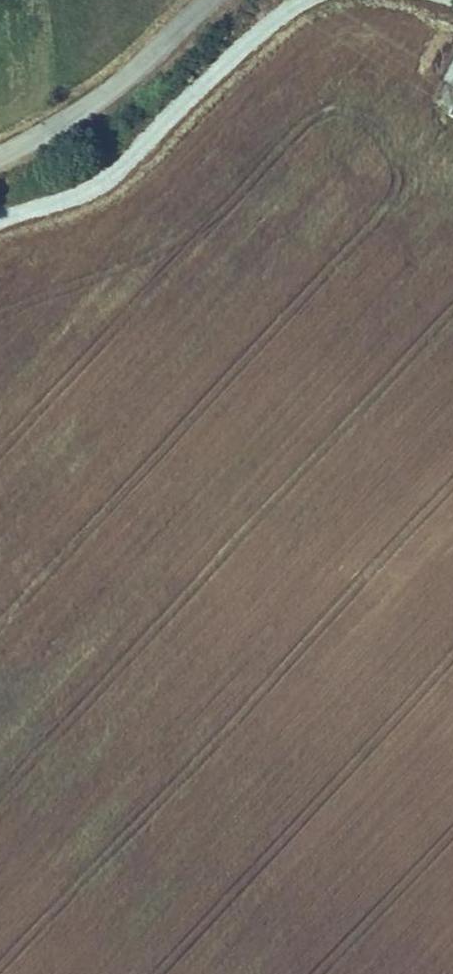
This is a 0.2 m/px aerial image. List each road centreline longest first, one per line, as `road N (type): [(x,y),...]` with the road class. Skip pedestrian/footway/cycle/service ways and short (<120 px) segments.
road 1 (tertiary): [(208,0),(105,94),(0,158)]

